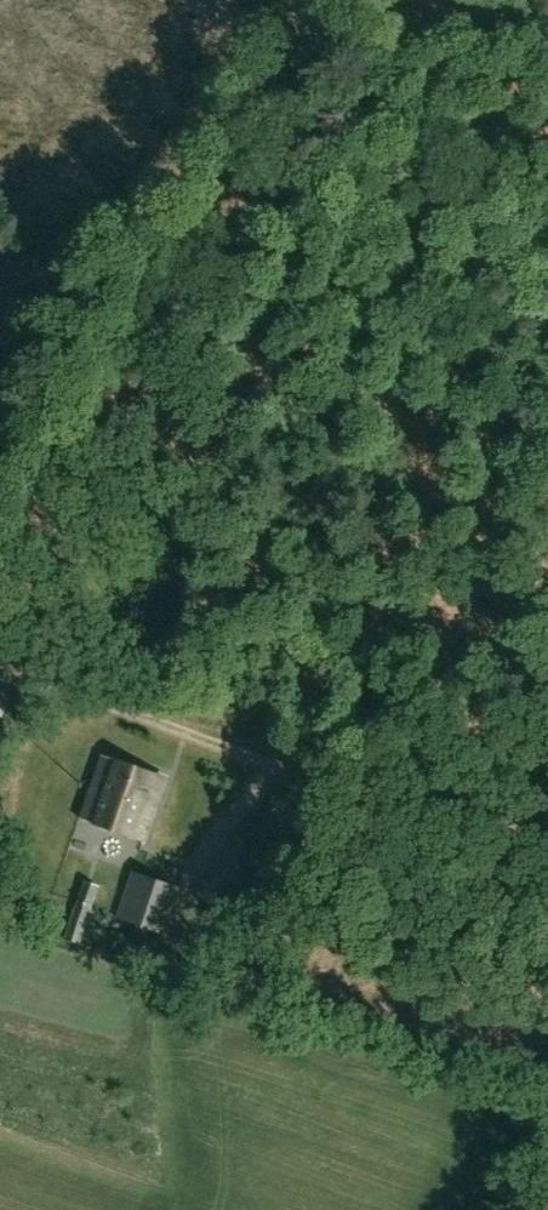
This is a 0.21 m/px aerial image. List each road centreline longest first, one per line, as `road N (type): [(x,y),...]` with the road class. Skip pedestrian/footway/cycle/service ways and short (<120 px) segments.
road 1 (track): [(327,0),(18,670)]
road 2 (track): [(547,862),(0,664)]

